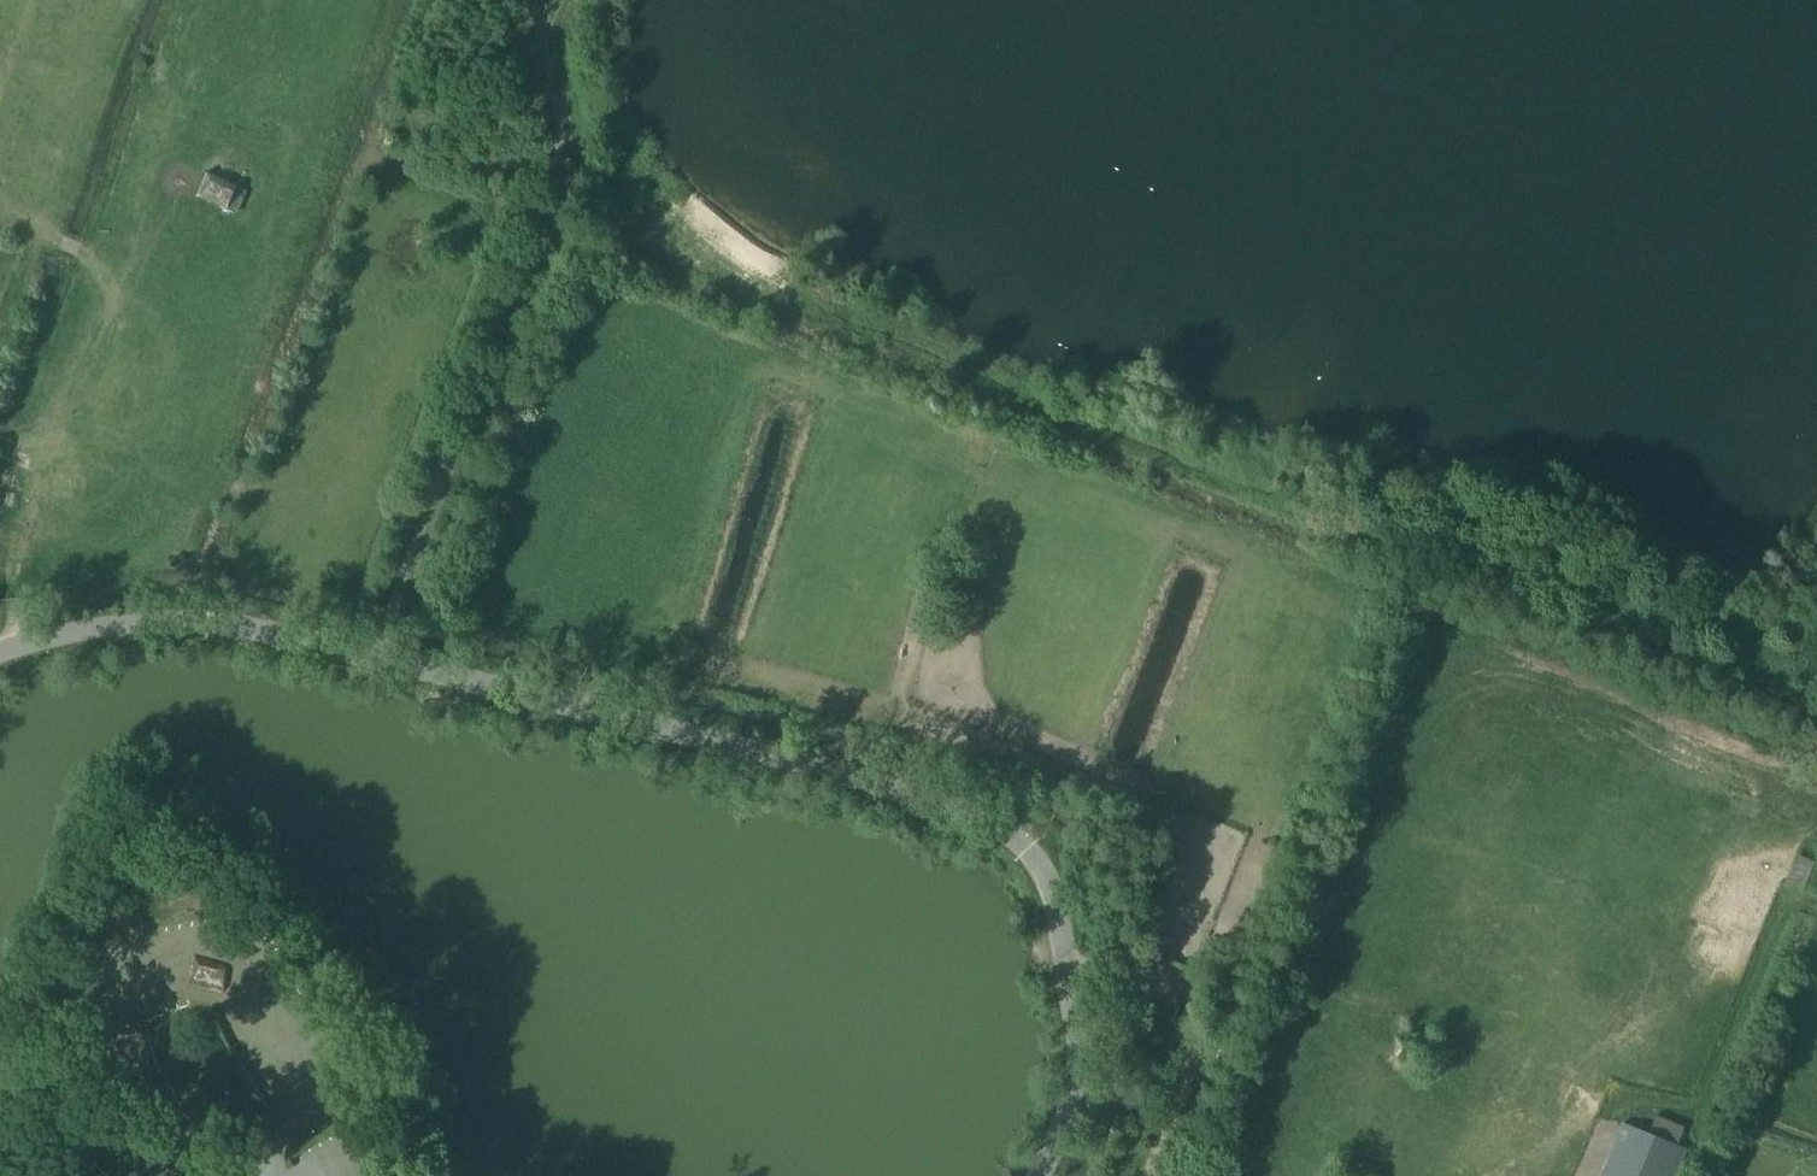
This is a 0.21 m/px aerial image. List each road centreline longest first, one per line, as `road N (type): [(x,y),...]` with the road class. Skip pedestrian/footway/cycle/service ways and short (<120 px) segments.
road 1 (unclassified): [(1040,1175),(1078,1092),(1081,1054),(1059,916),(1037,864),(1013,837),(935,802),(230,624),(114,624),(0,652)]

